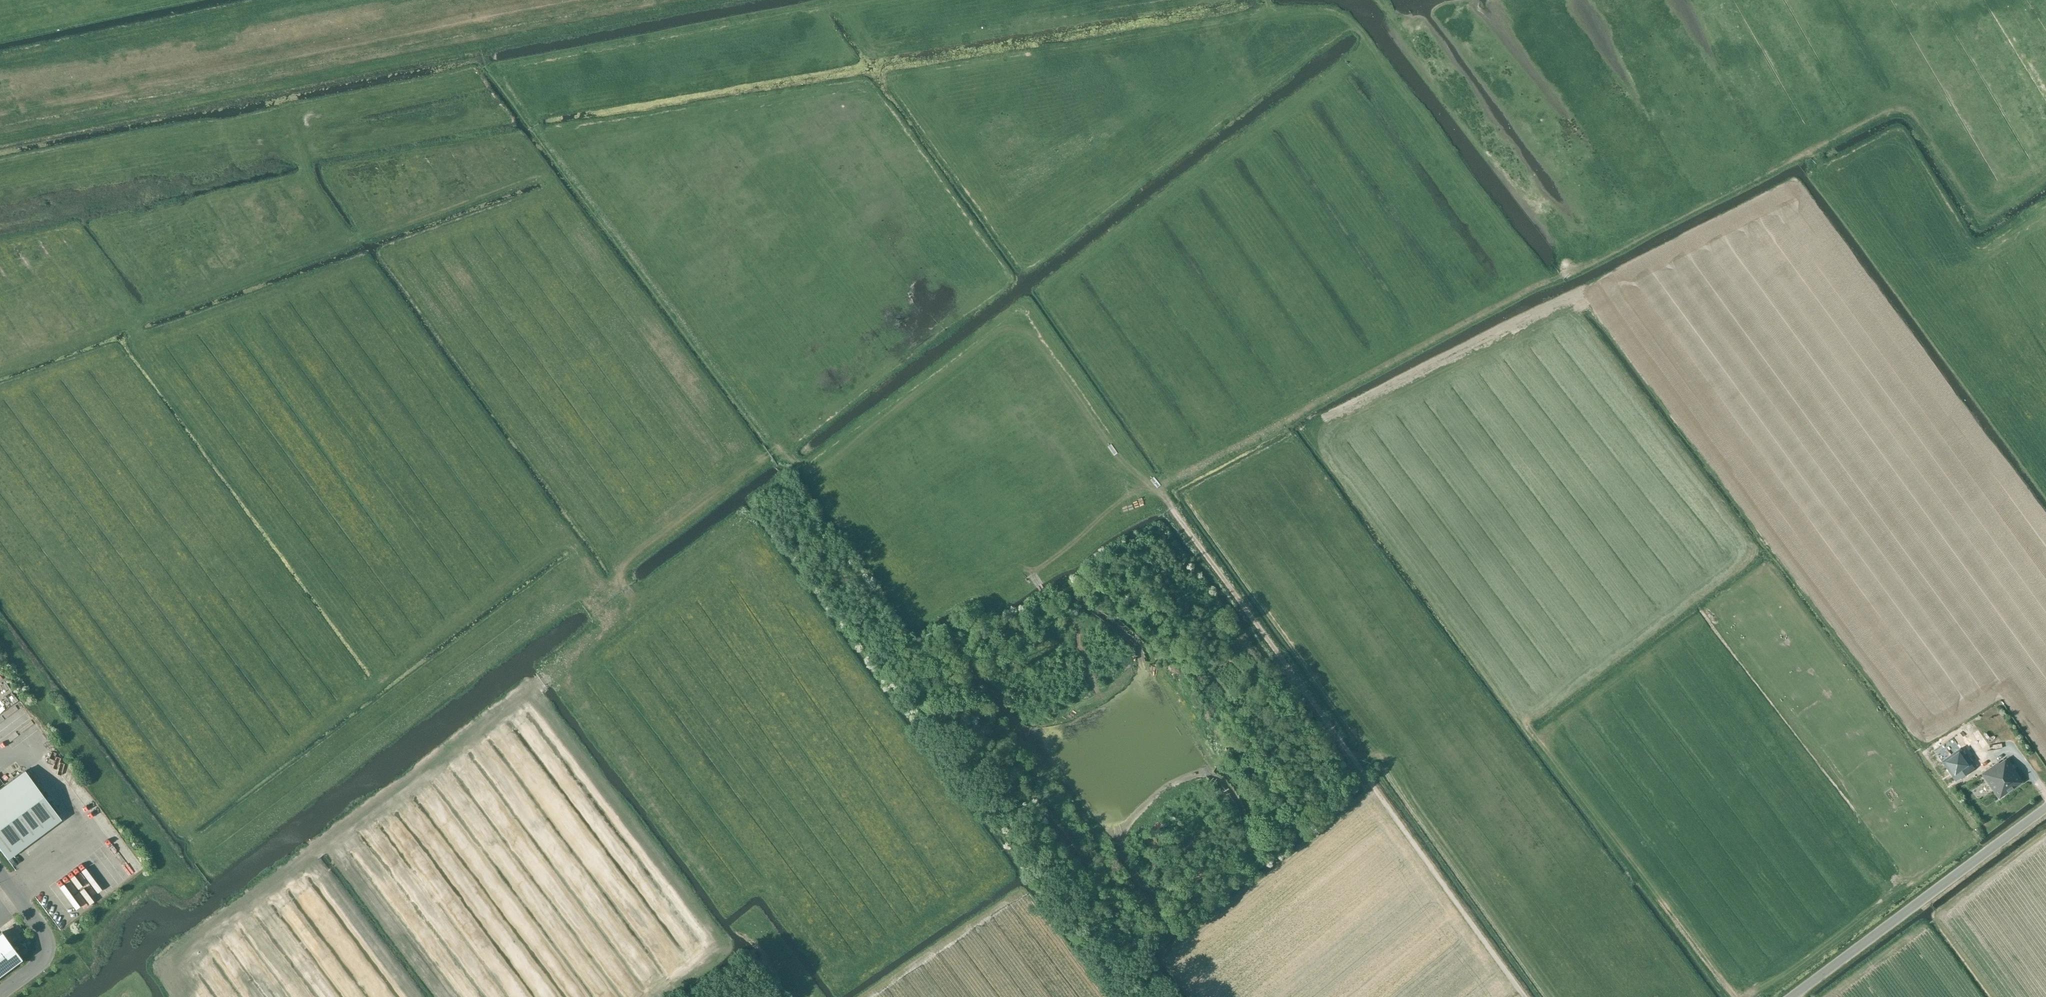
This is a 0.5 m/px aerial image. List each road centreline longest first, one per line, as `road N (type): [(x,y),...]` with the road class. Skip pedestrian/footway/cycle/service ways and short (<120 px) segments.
road 1 (track): [(1172,509),(1525,996)]
road 2 (tertiary): [(1791,996),(2045,811)]
road 3 (unclassified): [(0,875),(47,944),(36,966),(0,993)]

